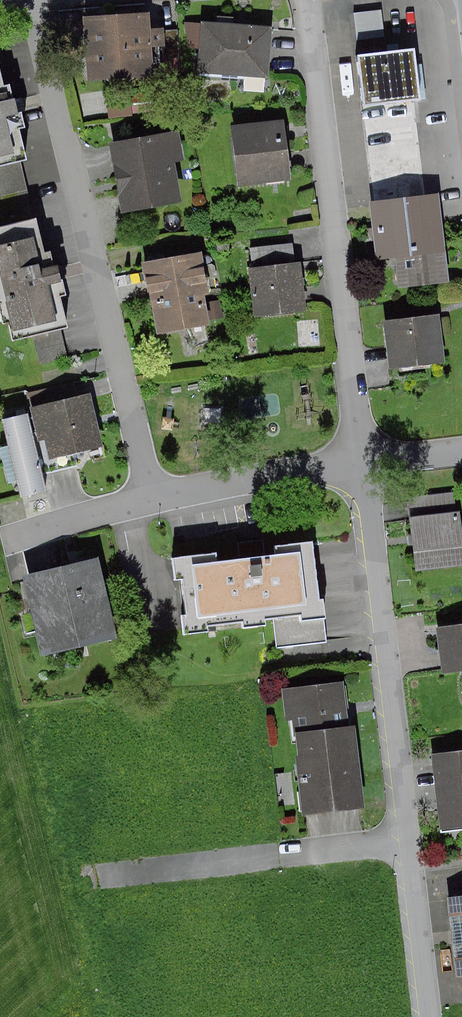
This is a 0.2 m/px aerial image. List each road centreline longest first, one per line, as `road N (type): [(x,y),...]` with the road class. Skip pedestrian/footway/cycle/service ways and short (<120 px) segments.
road 1 (unclassified): [(436,1016),(367,462)]
road 2 (unclassified): [(157,495),(23,0)]
road 3 (unclassified): [(367,462),(309,0)]
road 4 (unclassified): [(367,462),(157,495)]
road 5 (unclassified): [(157,495),(18,536)]

